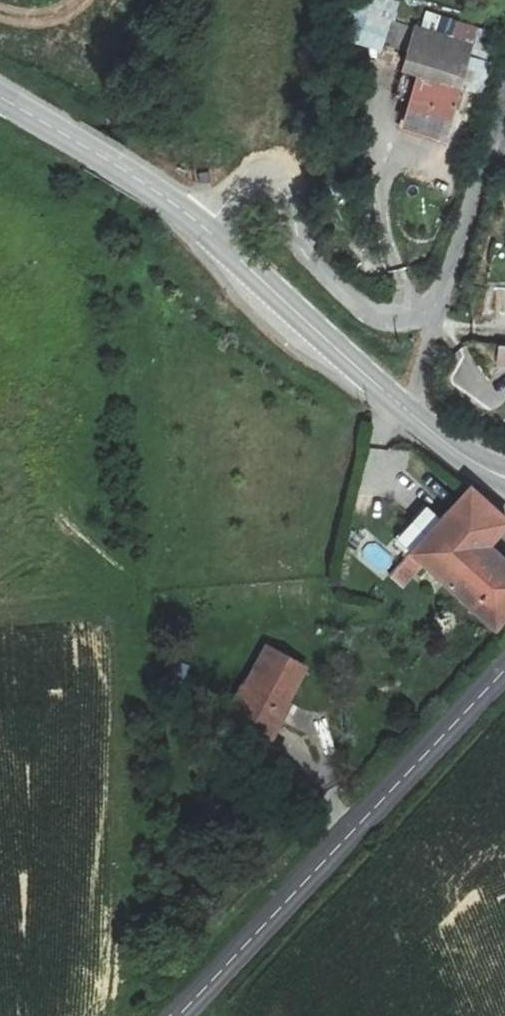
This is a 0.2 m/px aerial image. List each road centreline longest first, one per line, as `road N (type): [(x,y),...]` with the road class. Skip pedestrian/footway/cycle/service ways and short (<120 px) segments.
road 1 (residential): [(199,225),(238,185),(280,194),(314,263),(351,301),(381,318),(418,316),(442,293),(504,92)]
road 2 (tertiary): [(179,1015),(415,765),(452,711)]
road 3 (secondary): [(199,225),(314,325),(401,416)]
road 4 (secondary): [(0,97),(199,225)]
road 5 (tertiary): [(463,589),(452,711)]
road 6 (secondary): [(501,483),(401,416)]

